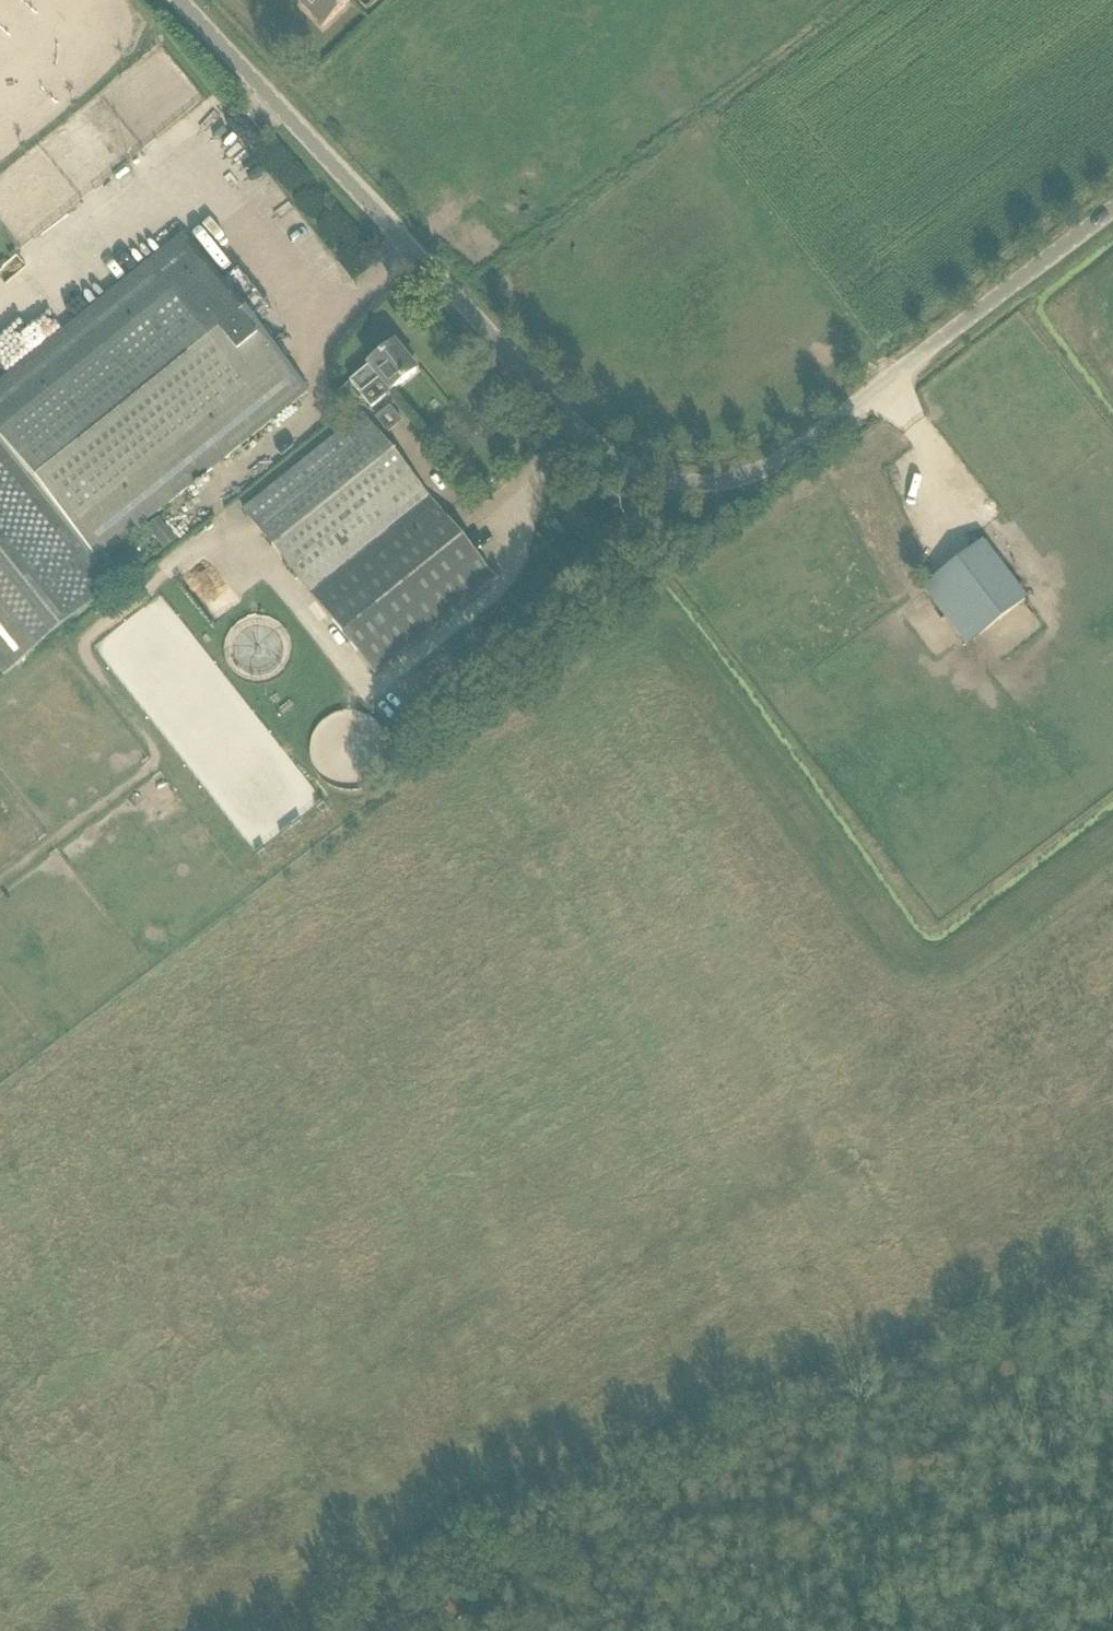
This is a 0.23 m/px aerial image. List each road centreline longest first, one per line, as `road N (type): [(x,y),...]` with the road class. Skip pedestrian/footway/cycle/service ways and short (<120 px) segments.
road 1 (residential): [(1112,209),(790,456),(720,481),(659,478),(600,446),(569,419),(181,0)]

